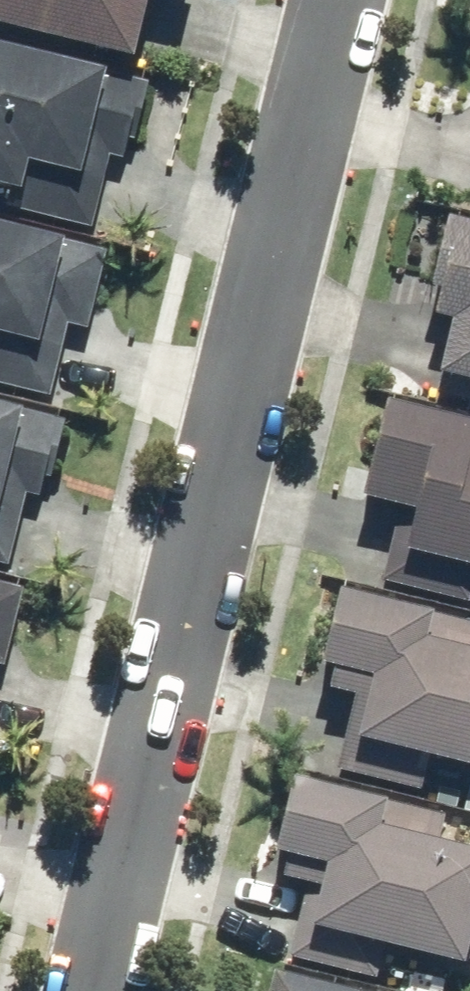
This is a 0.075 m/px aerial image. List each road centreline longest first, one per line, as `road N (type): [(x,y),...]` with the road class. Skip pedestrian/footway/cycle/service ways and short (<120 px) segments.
road 1 (residential): [(338,0),(87,990)]

